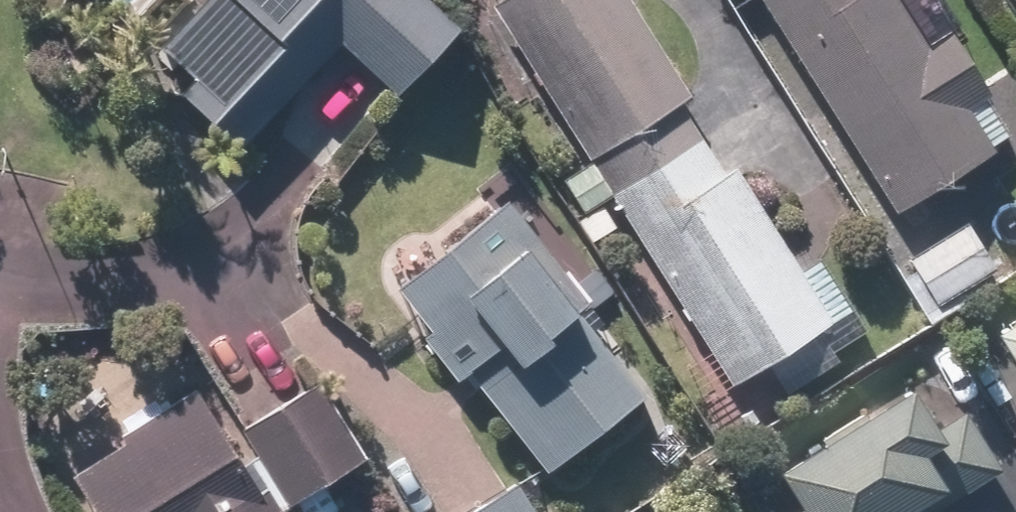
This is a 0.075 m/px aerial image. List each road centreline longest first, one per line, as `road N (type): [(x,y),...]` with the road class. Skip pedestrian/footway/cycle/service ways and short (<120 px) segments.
road 1 (residential): [(0,259),(169,270),(282,252)]

